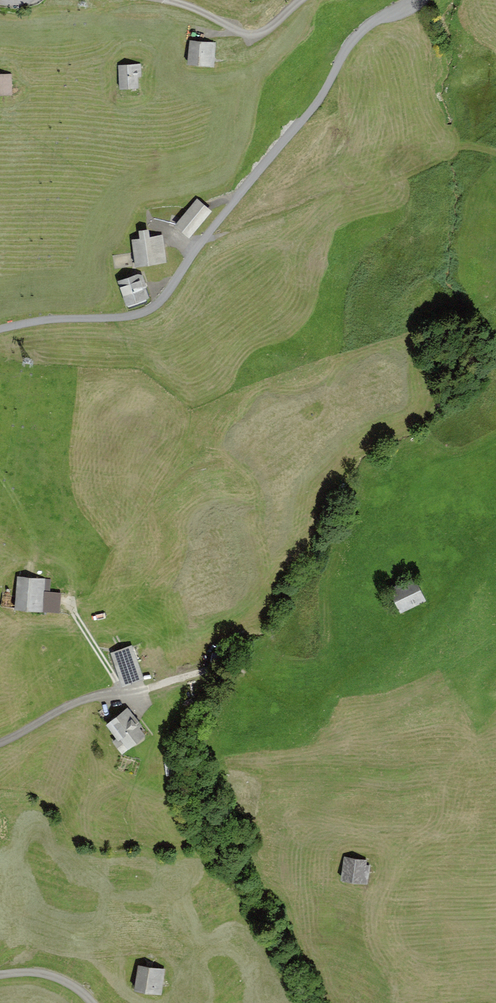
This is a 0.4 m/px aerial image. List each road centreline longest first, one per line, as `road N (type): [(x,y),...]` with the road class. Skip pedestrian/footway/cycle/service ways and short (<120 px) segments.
road 1 (residential): [(0,329),(130,317),(157,305),(318,101),(353,41),(414,0)]

